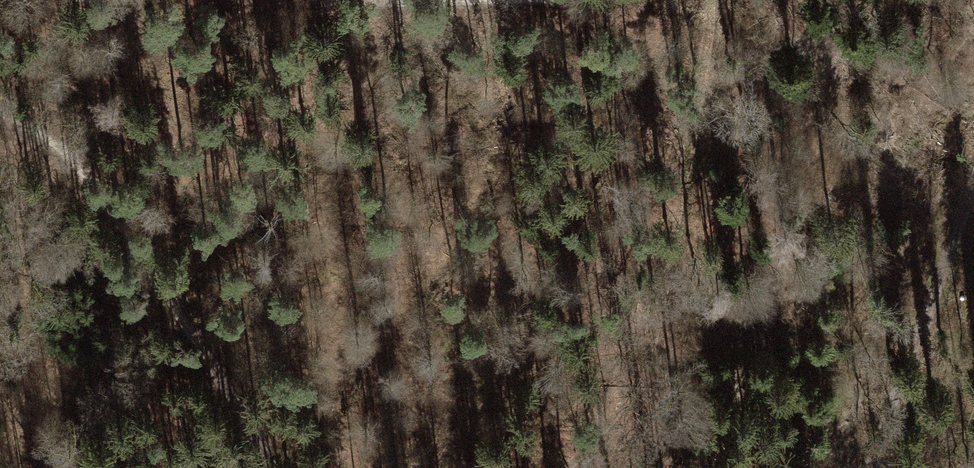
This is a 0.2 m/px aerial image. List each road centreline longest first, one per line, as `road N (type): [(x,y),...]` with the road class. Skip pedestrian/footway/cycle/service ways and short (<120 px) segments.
road 1 (track): [(0,113),(68,157),(132,230),(288,467)]
road 2 (track): [(973,192),(871,467)]

